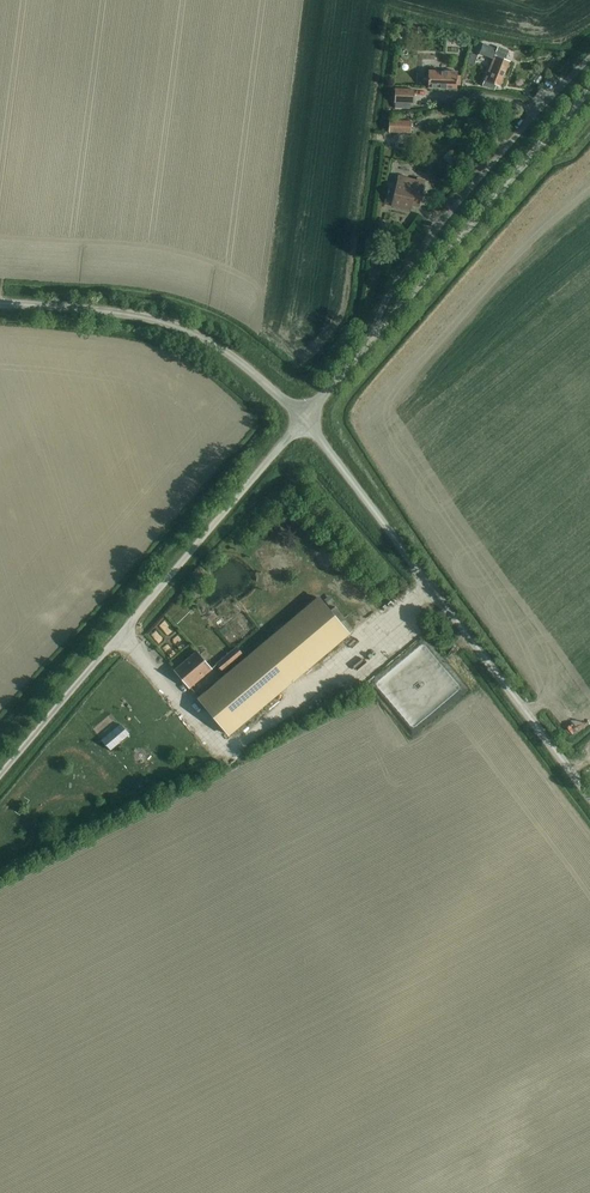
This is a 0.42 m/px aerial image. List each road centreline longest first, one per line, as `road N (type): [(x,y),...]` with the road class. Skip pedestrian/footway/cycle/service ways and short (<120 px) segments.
road 1 (unclassified): [(589,802),(305,421)]
road 2 (unclassified): [(0,780),(305,421)]
road 3 (residential): [(377,333),(382,307),(440,223),(589,58)]
road 4 (unclassified): [(305,421),(241,367),(169,326),(0,306)]
road 5 (unclassified): [(377,333),(589,91)]

